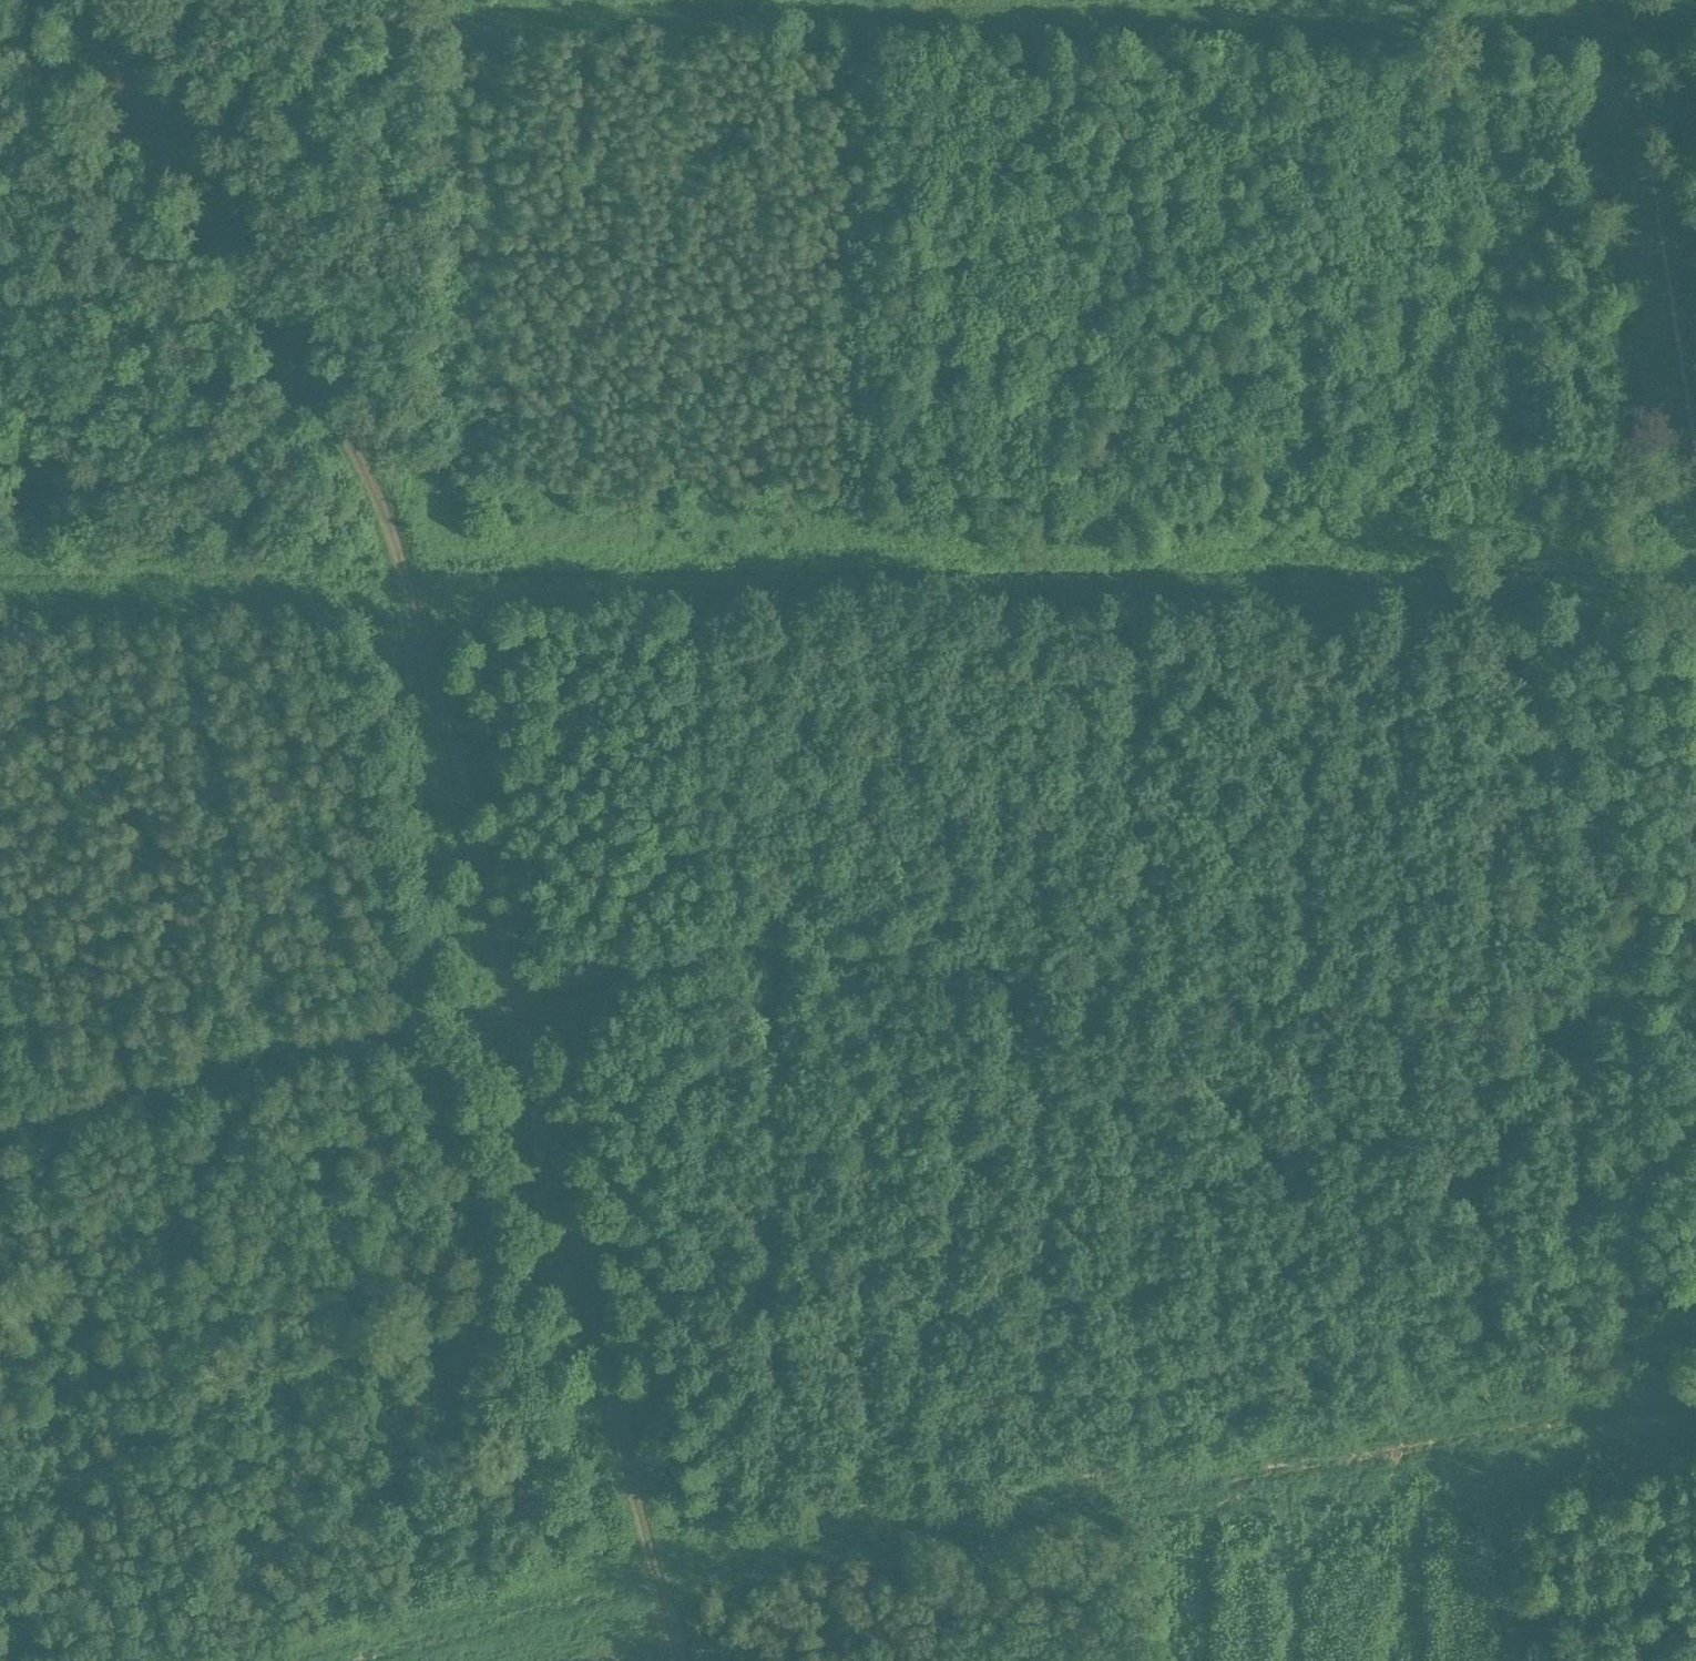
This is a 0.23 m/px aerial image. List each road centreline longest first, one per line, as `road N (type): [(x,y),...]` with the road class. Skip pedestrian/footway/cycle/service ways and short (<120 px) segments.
road 1 (track): [(72,0),(351,440),(388,523),(678,1660)]
road 2 (track): [(0,1126),(509,998)]

